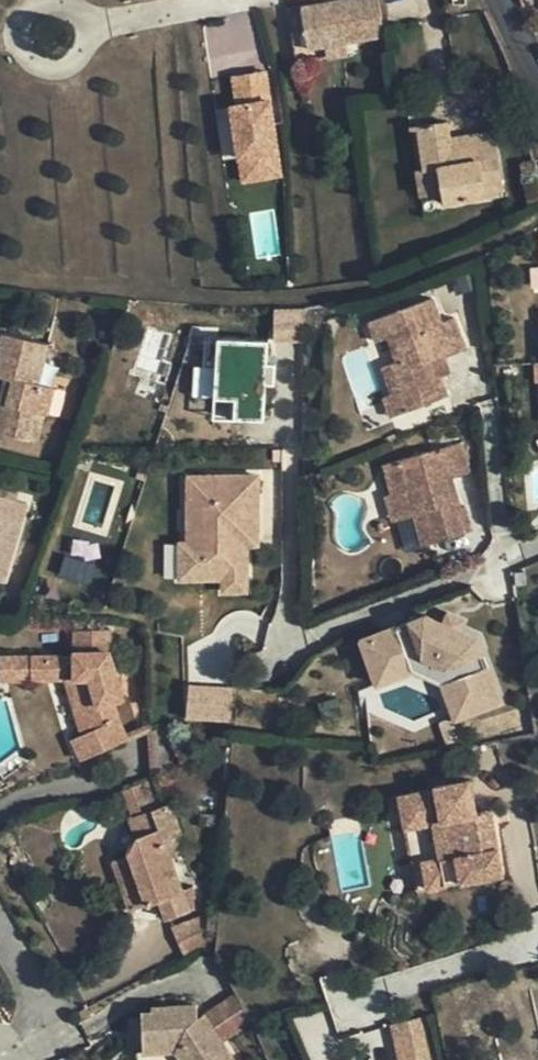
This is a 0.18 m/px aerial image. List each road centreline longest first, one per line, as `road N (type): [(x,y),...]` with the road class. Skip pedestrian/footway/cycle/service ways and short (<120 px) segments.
road 1 (residential): [(22,1059),(44,1038),(41,1006),(0,931)]

